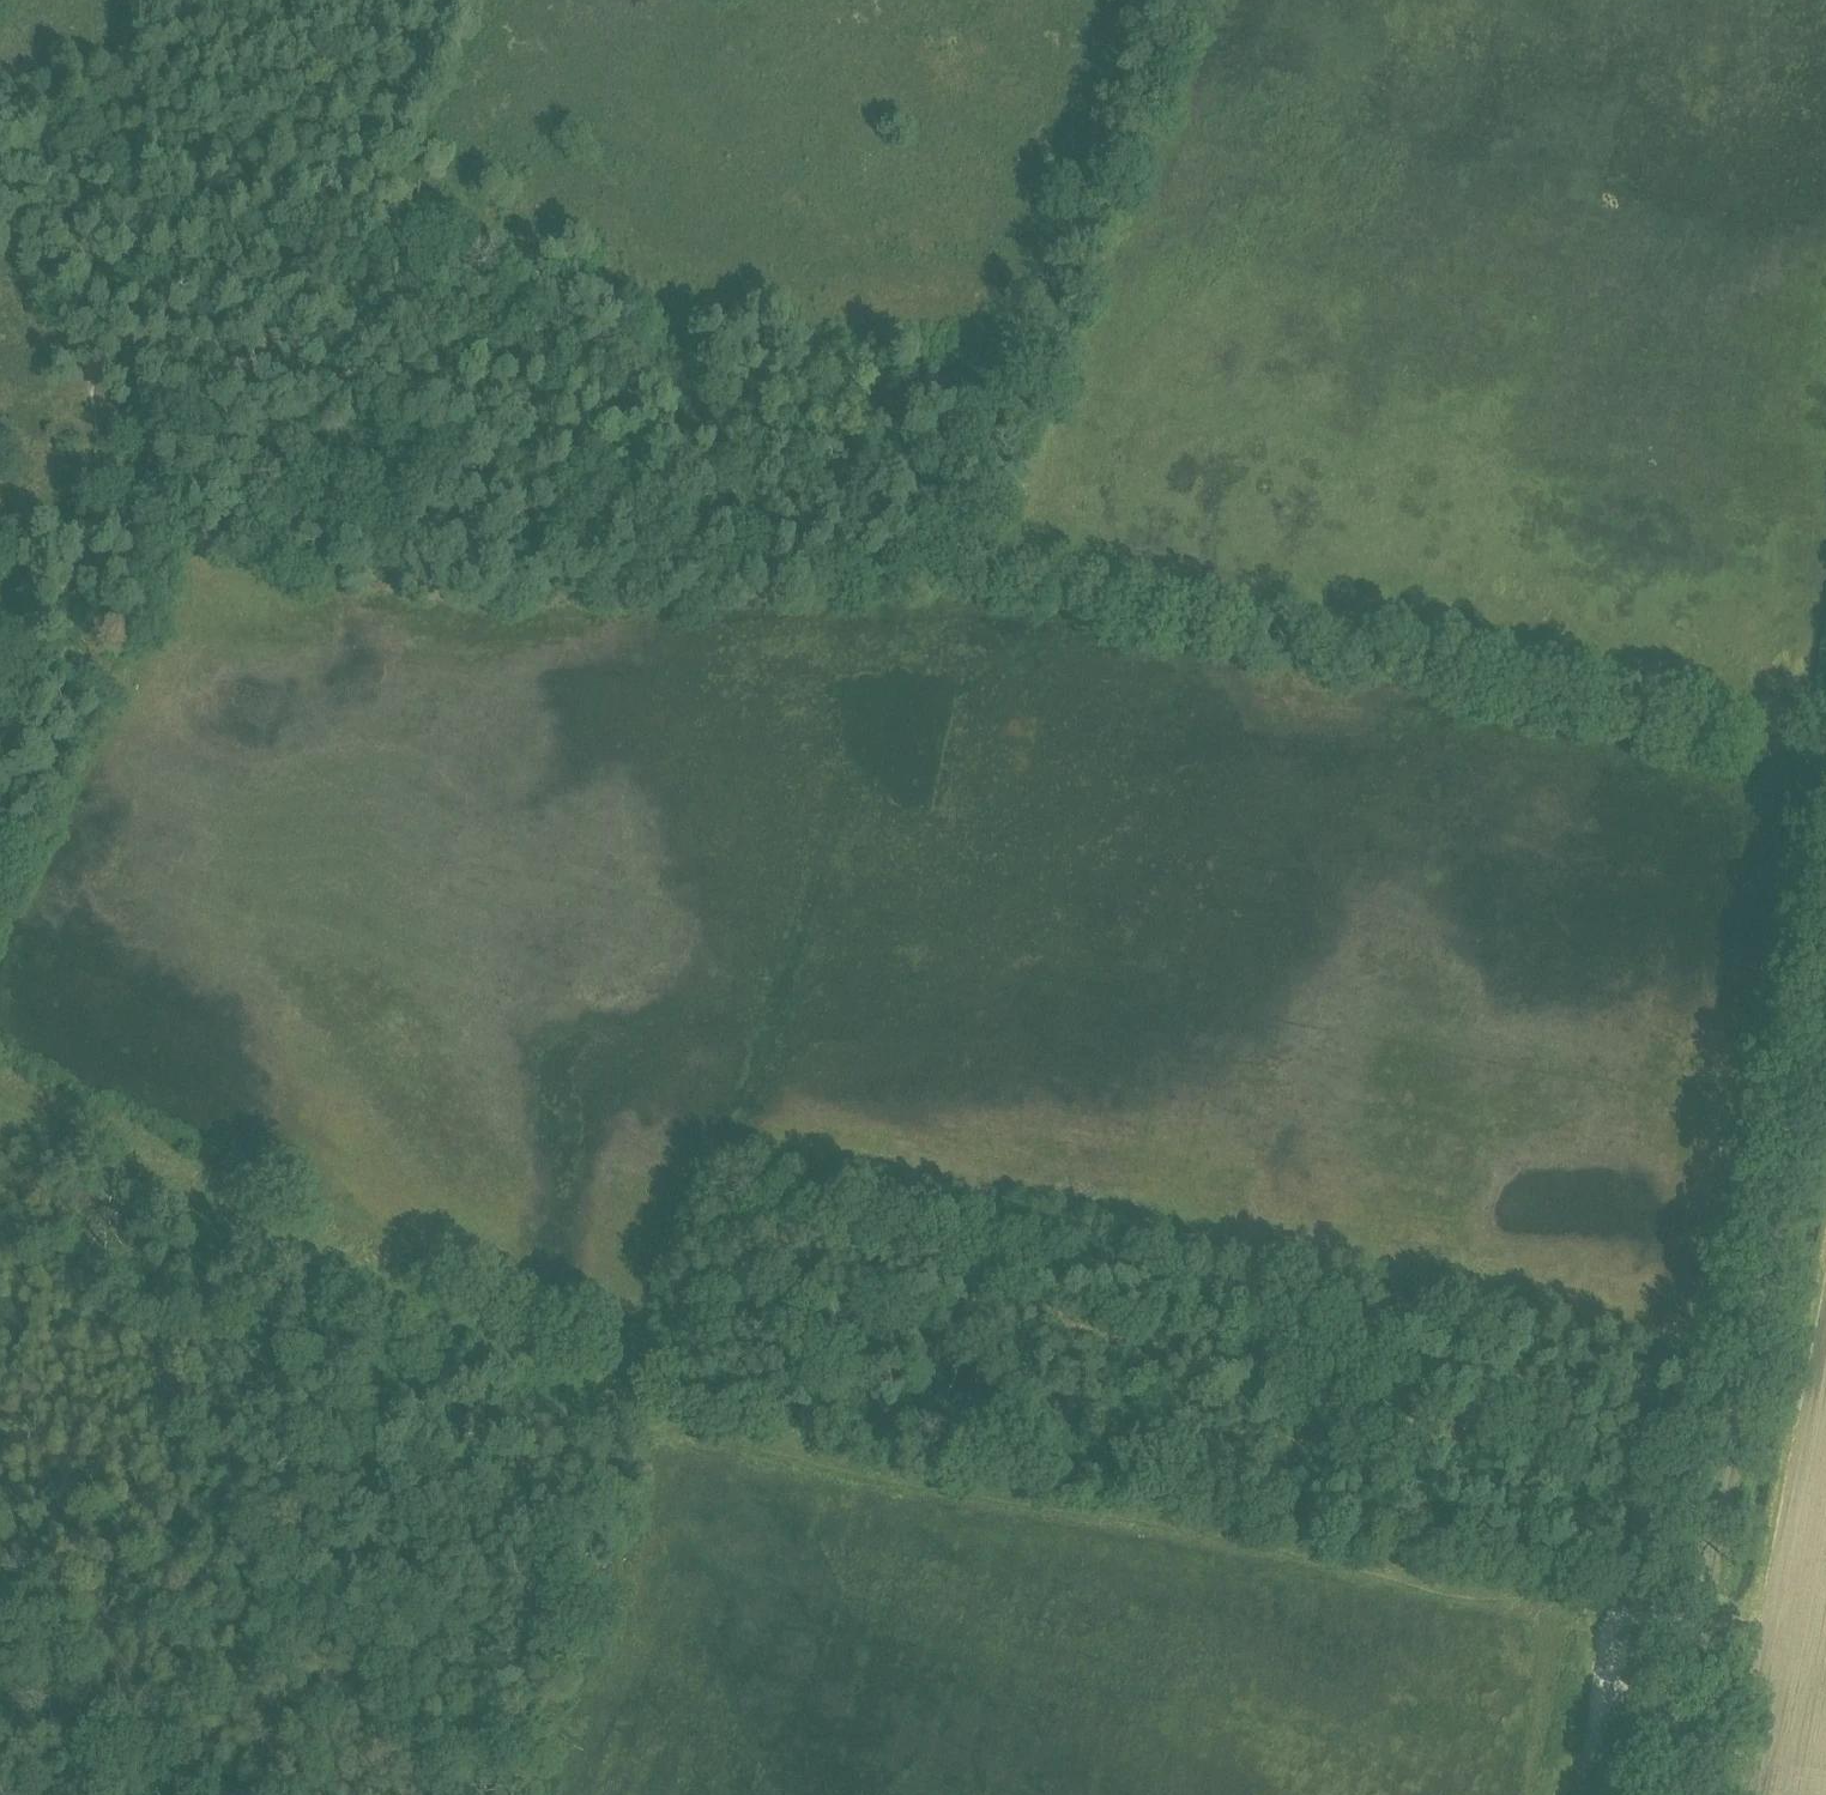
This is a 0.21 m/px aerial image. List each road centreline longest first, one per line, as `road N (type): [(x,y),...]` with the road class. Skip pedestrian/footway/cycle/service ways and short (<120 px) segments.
road 1 (unclassified): [(1657,1794),(1825,966)]

